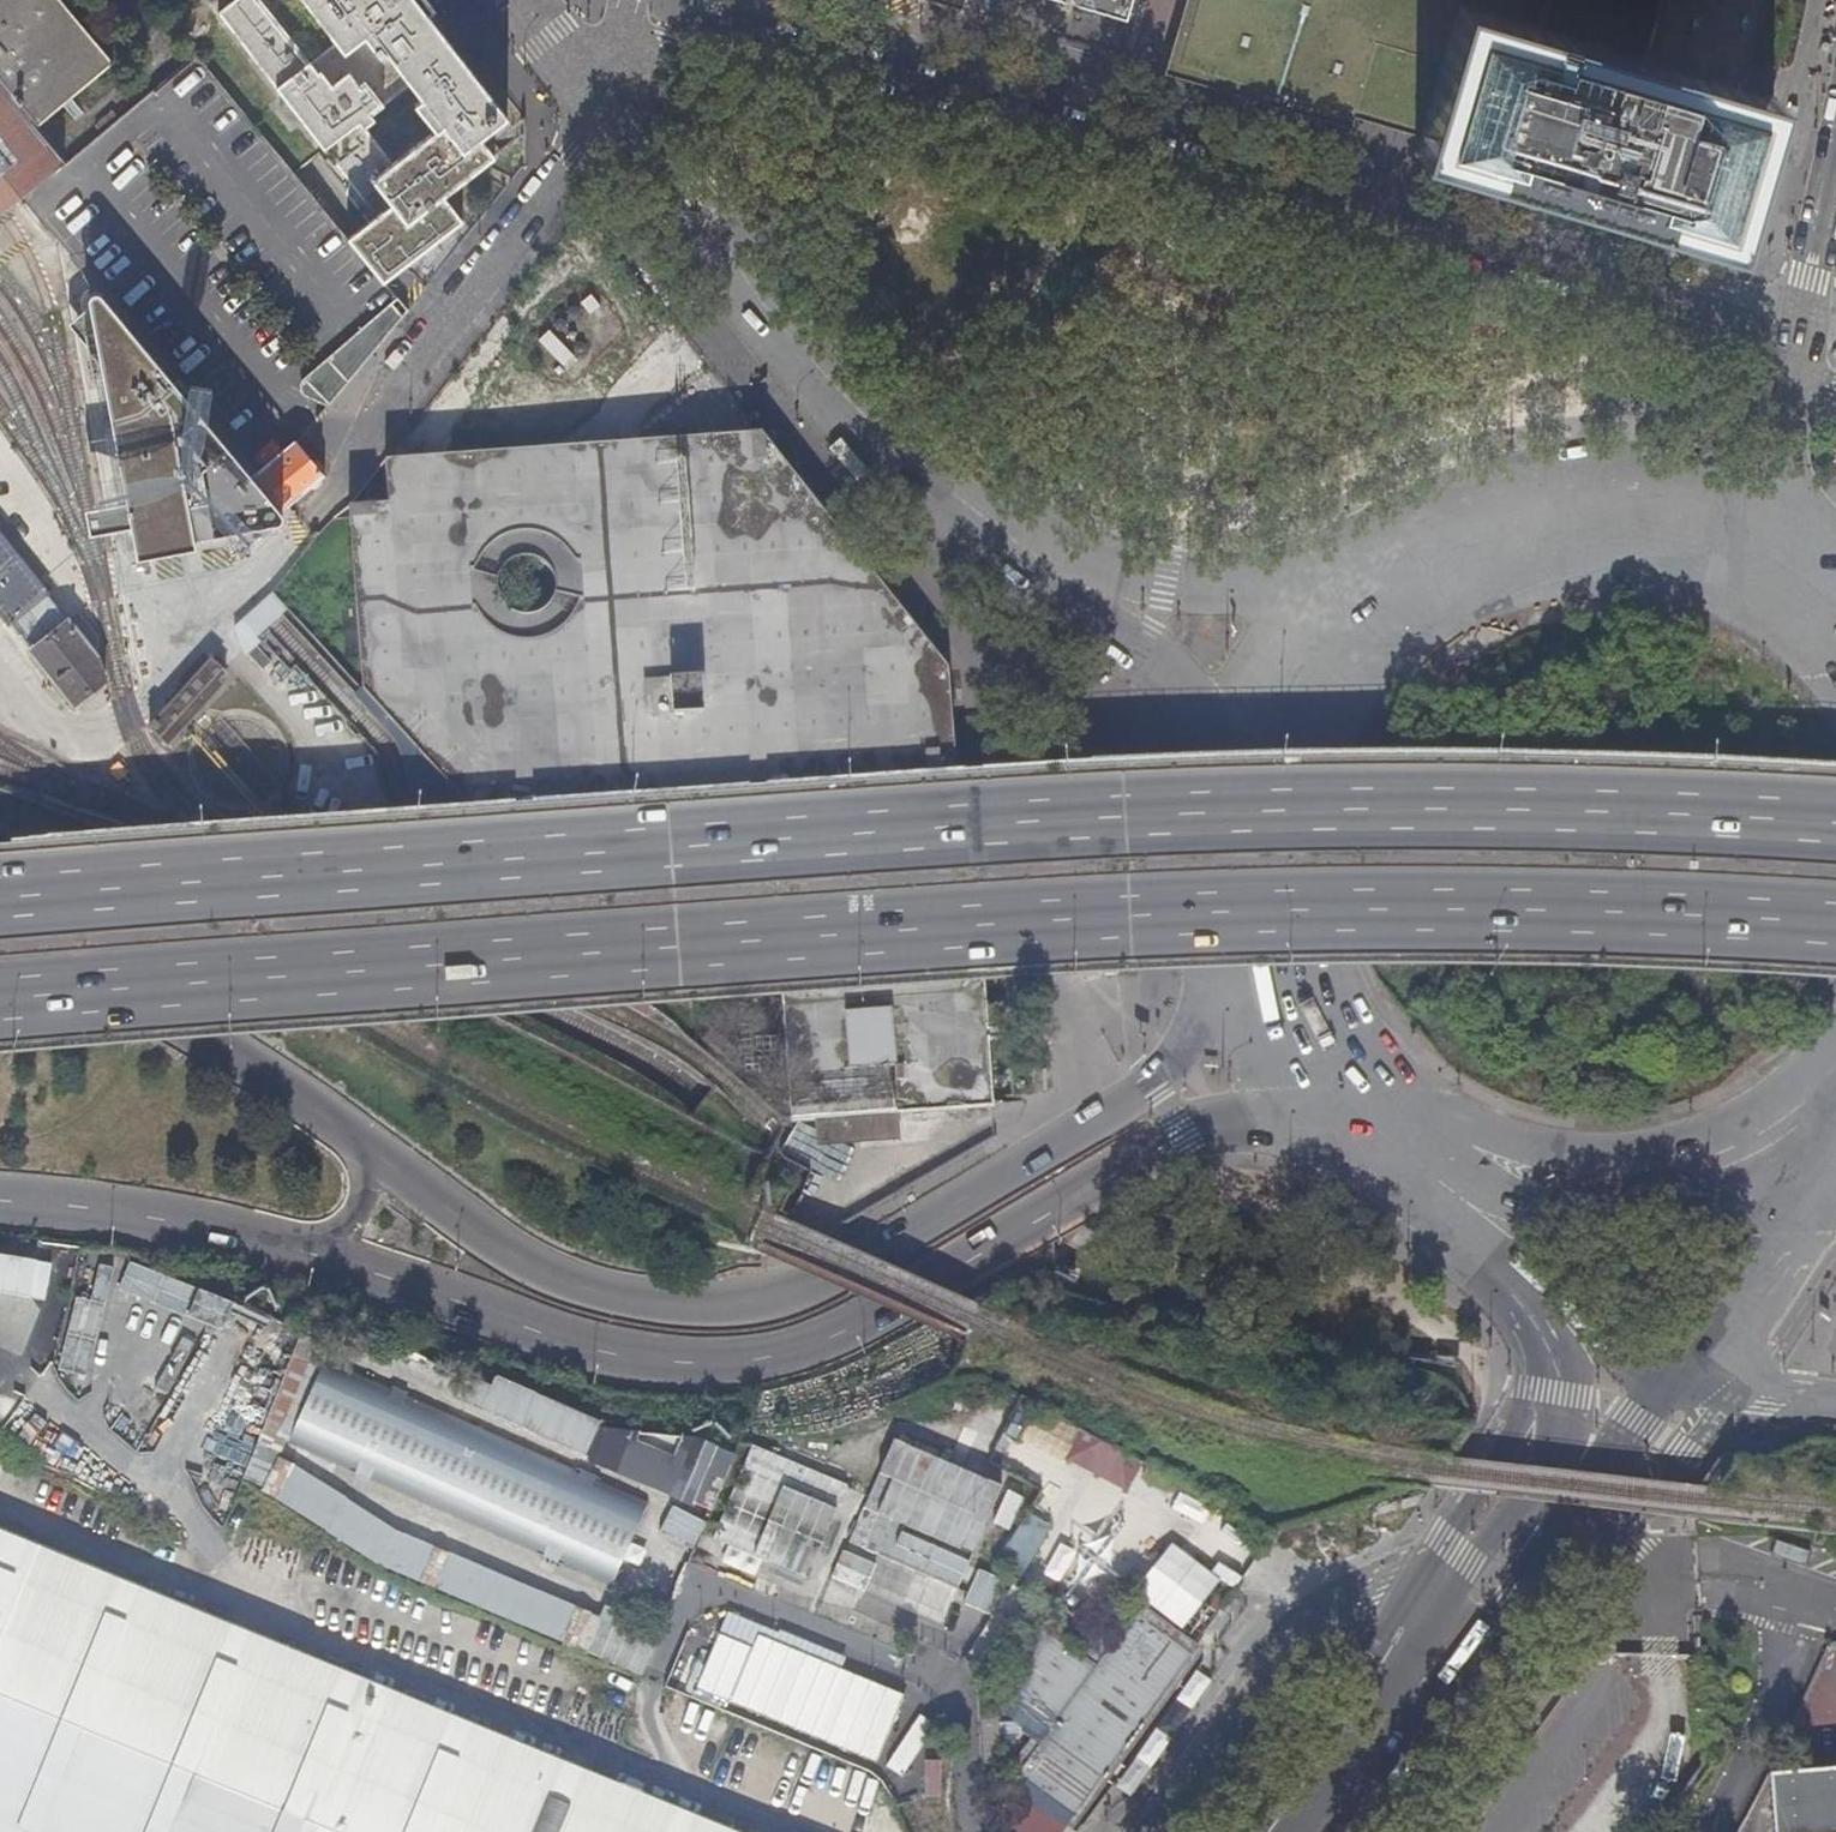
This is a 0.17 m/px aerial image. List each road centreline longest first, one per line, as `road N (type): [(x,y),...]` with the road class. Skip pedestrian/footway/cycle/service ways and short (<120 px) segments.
road 1 (trunk): [(1835,822),(1397,809),(1207,813),(0,901)]
road 2 (trunk): [(0,1002),(340,989),(1192,923),(1629,921),(1835,933)]
road 3 (trunk): [(306,1251),(560,1341),(651,1359),(728,1359),(842,1330),(1184,1133),(1397,1102)]
road 4 (trunk): [(1274,885),(1192,1033),(1155,1080),(894,1243),(768,1299),(663,1304),(582,1284),(496,1238),(364,1144)]
road 5 (residential): [(614,106),(650,61),(690,49),(1347,243)]
road 6 (residential): [(1347,243),(1364,184),(749,0)]
road 7 (secondary): [(614,106),(854,408),(1039,562)]
road 8 (primary): [(1526,1314),(1551,1376),(1539,1437),(1279,1831)]
road 9 (primary): [(1350,1831),(1674,1378)]
road 10 (unclassified): [(306,509),(614,106)]
road 11 (residential): [(1792,372),(1347,243)]
road 12 (primary): [(1424,1121),(1518,1161),(1620,1169),(1720,1145),(1766,1121),(1835,1061)]
road 13 (trunk): [(364,1144),(231,1050),(0,931)]
road 14 (secondary): [(1406,588),(1186,585),(1039,562)]
road 15 (primary): [(1461,1196),(1622,1211),(1725,1194),(1821,1166)]
road 16 (primary): [(1750,566),(1665,535),(1575,528),(1486,546),(1406,588)]
road 17 (secondary): [(1039,562),(1277,792)]
road 18 (trunk): [(0,1195),(157,1218),(306,1251)]
road 19 (primary): [(1674,1378),(1784,1235),(1821,1166)]
road 20 (primary): [(1274,885),(1302,983),(1359,1068),(1397,1102)]
road 21 (primary): [(1406,588),(1368,620),(1309,699),(1277,792)]
road 22 (residential): [(1792,372),(1835,155)]
road 23 (residential): [(1750,566),(1792,372)]
road 24 (residential): [(1674,1378),(1835,1397)]
road 25 (primary): [(1526,1314),(1674,1378)]
road 26 (secondary): [(523,0),(614,106)]
road 27 (primary): [(1461,1196),(1526,1314)]
road 28 (trunk): [(306,1251),(344,1229),(362,1203),(364,1144)]

